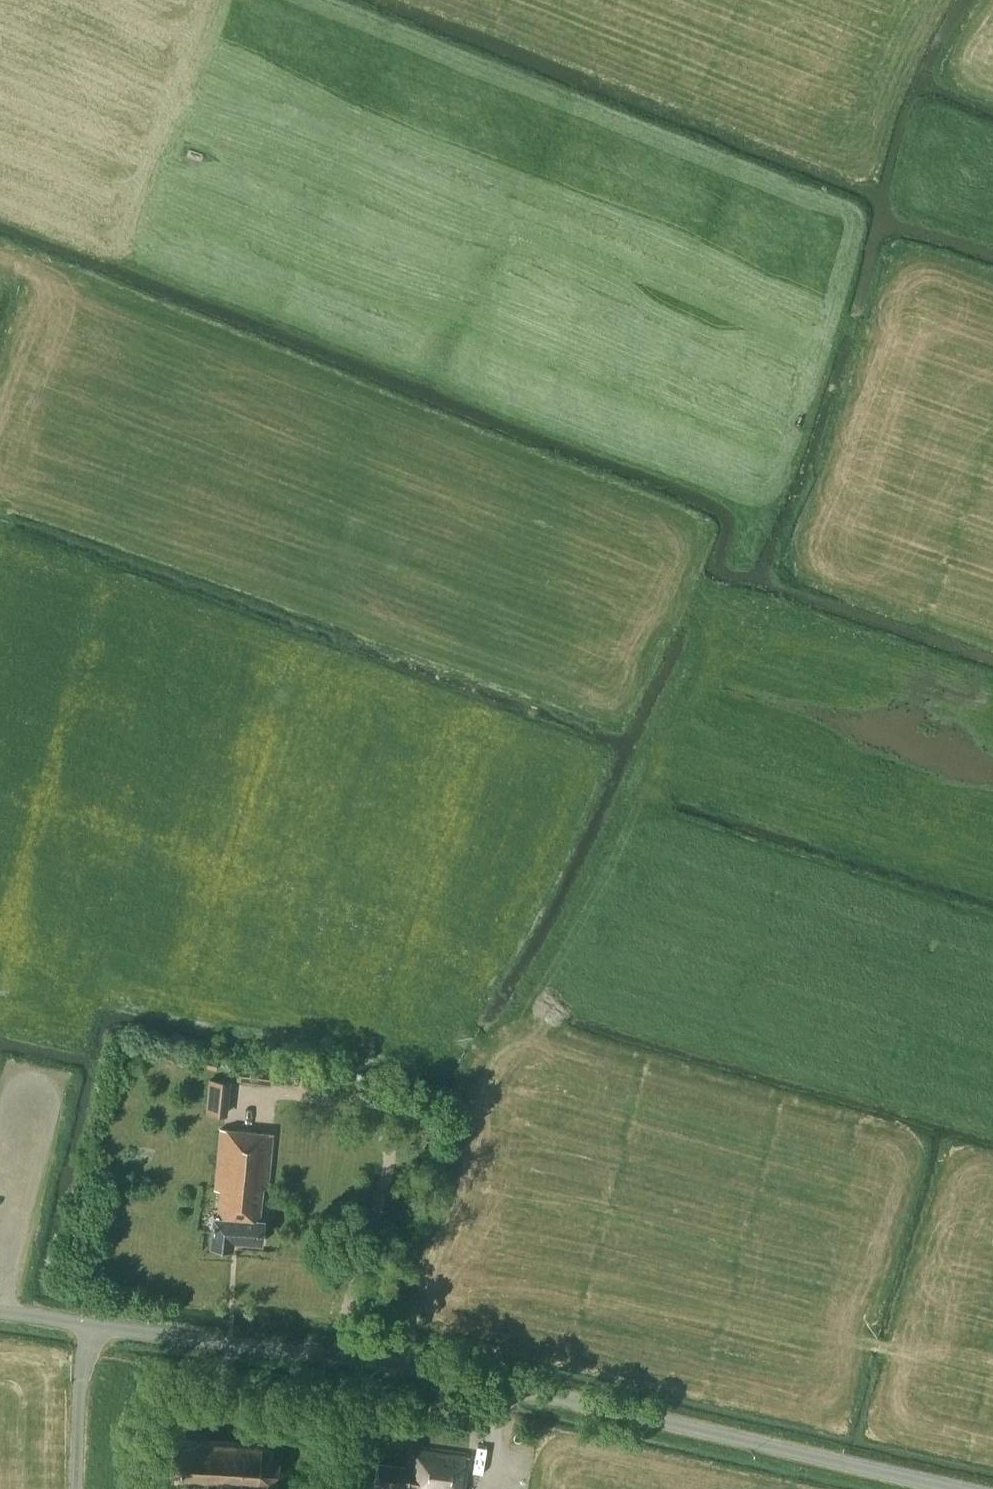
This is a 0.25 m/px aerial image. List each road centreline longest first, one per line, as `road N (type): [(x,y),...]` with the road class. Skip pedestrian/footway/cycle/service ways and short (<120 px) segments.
road 1 (unclassified): [(954,1488),(452,1372),(0,1310)]
road 2 (track): [(344,1342),(389,1169),(387,1140),(368,1111),(331,1103)]

